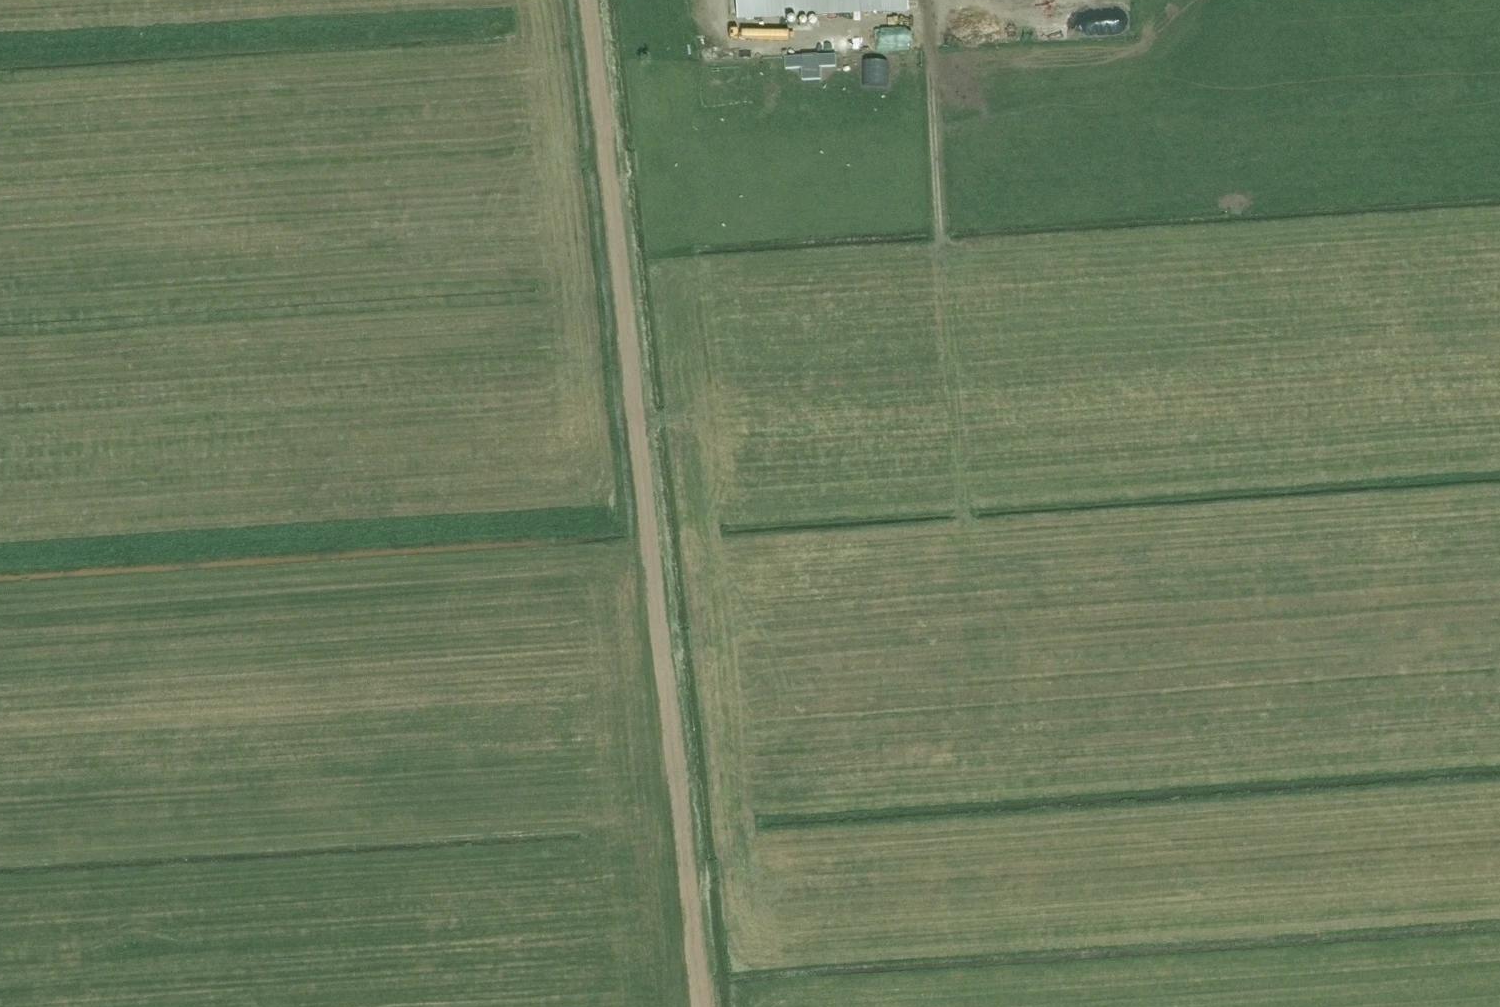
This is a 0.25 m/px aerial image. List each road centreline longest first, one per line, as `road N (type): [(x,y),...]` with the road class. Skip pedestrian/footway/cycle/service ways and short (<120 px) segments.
road 1 (track): [(589,0),(704,1006)]

